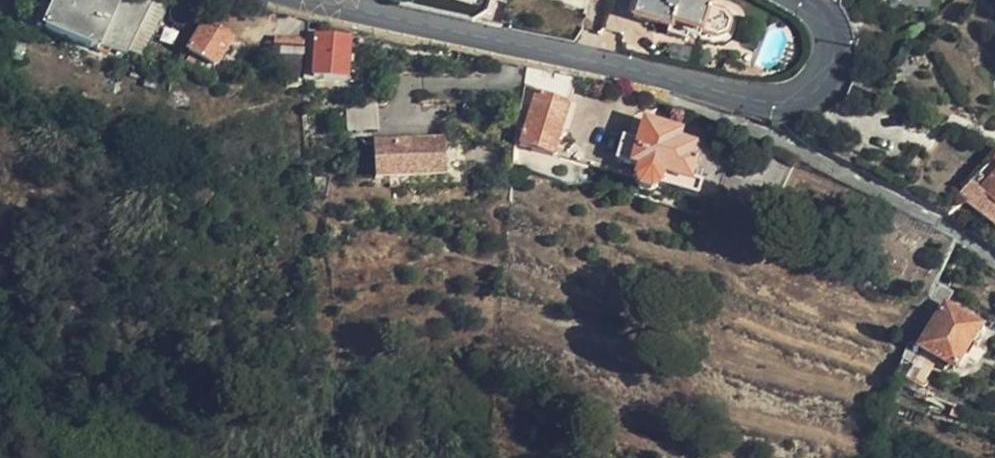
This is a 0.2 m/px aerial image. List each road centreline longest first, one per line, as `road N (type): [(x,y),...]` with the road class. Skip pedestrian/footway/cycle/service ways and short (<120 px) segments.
road 1 (tertiary): [(310,0),(769,105),(809,95),(832,65),(826,23),(801,0)]

